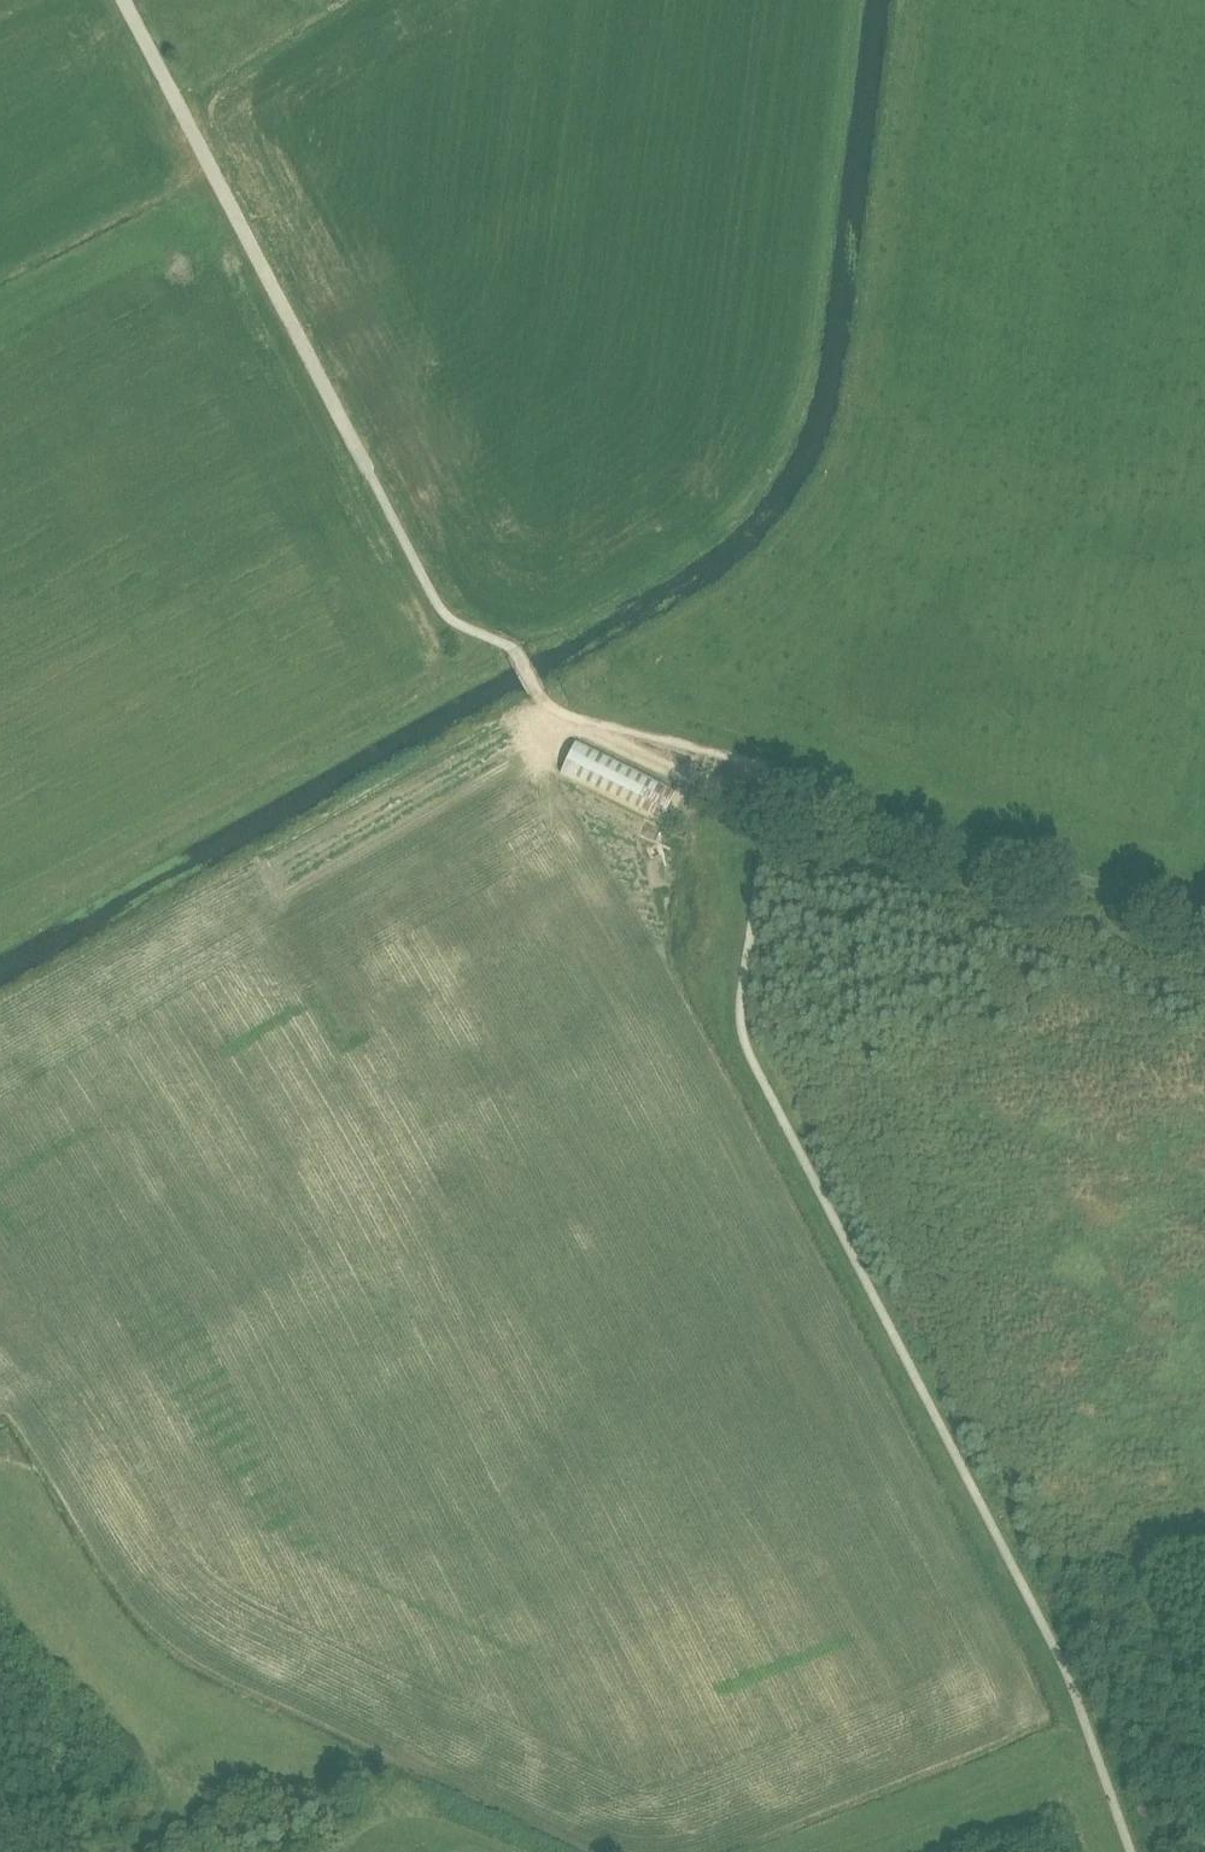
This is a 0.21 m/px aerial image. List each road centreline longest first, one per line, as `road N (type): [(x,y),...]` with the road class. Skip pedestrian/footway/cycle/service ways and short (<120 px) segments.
road 1 (track): [(547,703),(571,728),(676,775),(1204,914)]
road 2 (track): [(125,0),(370,473)]

